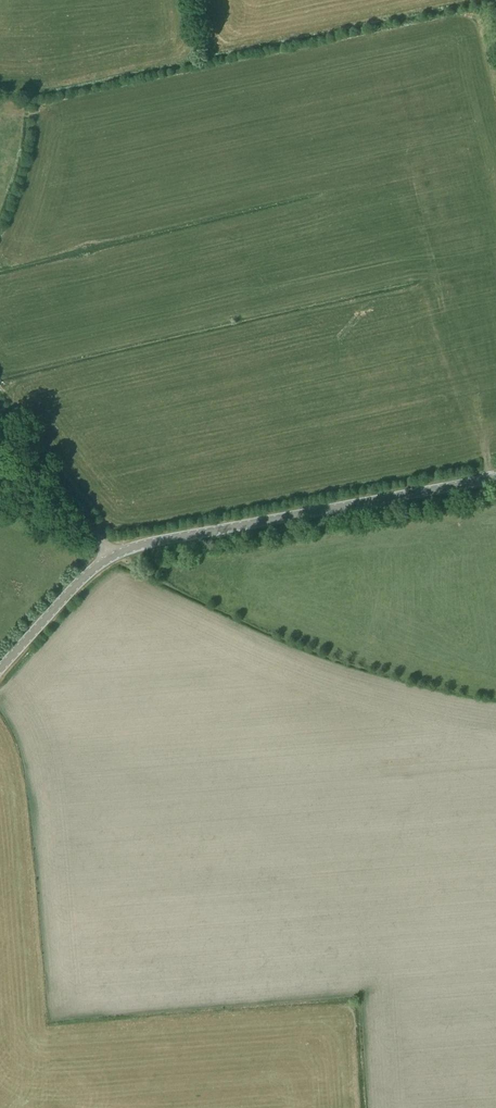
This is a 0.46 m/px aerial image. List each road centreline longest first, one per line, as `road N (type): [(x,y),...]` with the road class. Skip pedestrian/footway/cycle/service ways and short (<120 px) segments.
road 1 (unclassified): [(0,668),(113,554),(495,478)]

